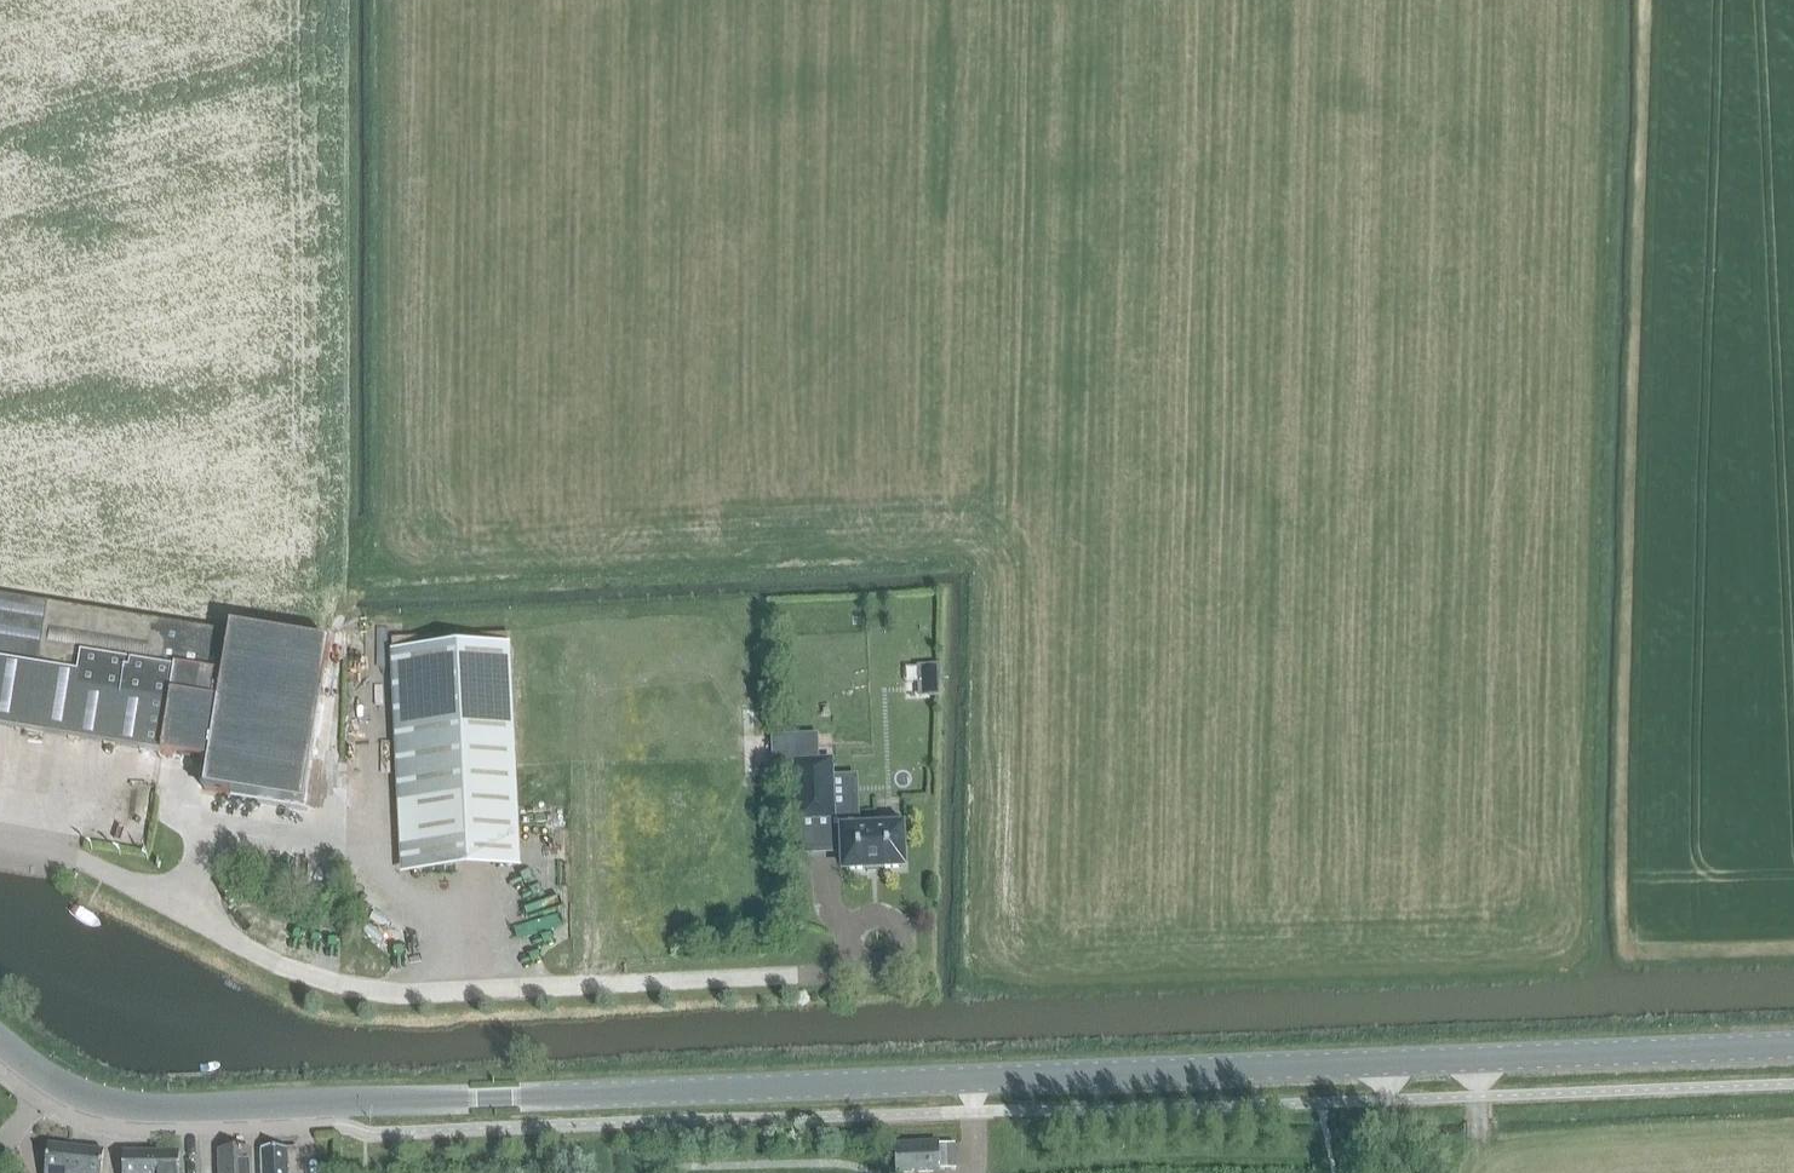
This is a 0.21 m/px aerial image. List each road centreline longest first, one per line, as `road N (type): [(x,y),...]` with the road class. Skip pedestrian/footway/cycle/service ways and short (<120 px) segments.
road 1 (tertiary): [(1793,1045),(161,1111),(92,1102),(52,1084),(0,1043)]

